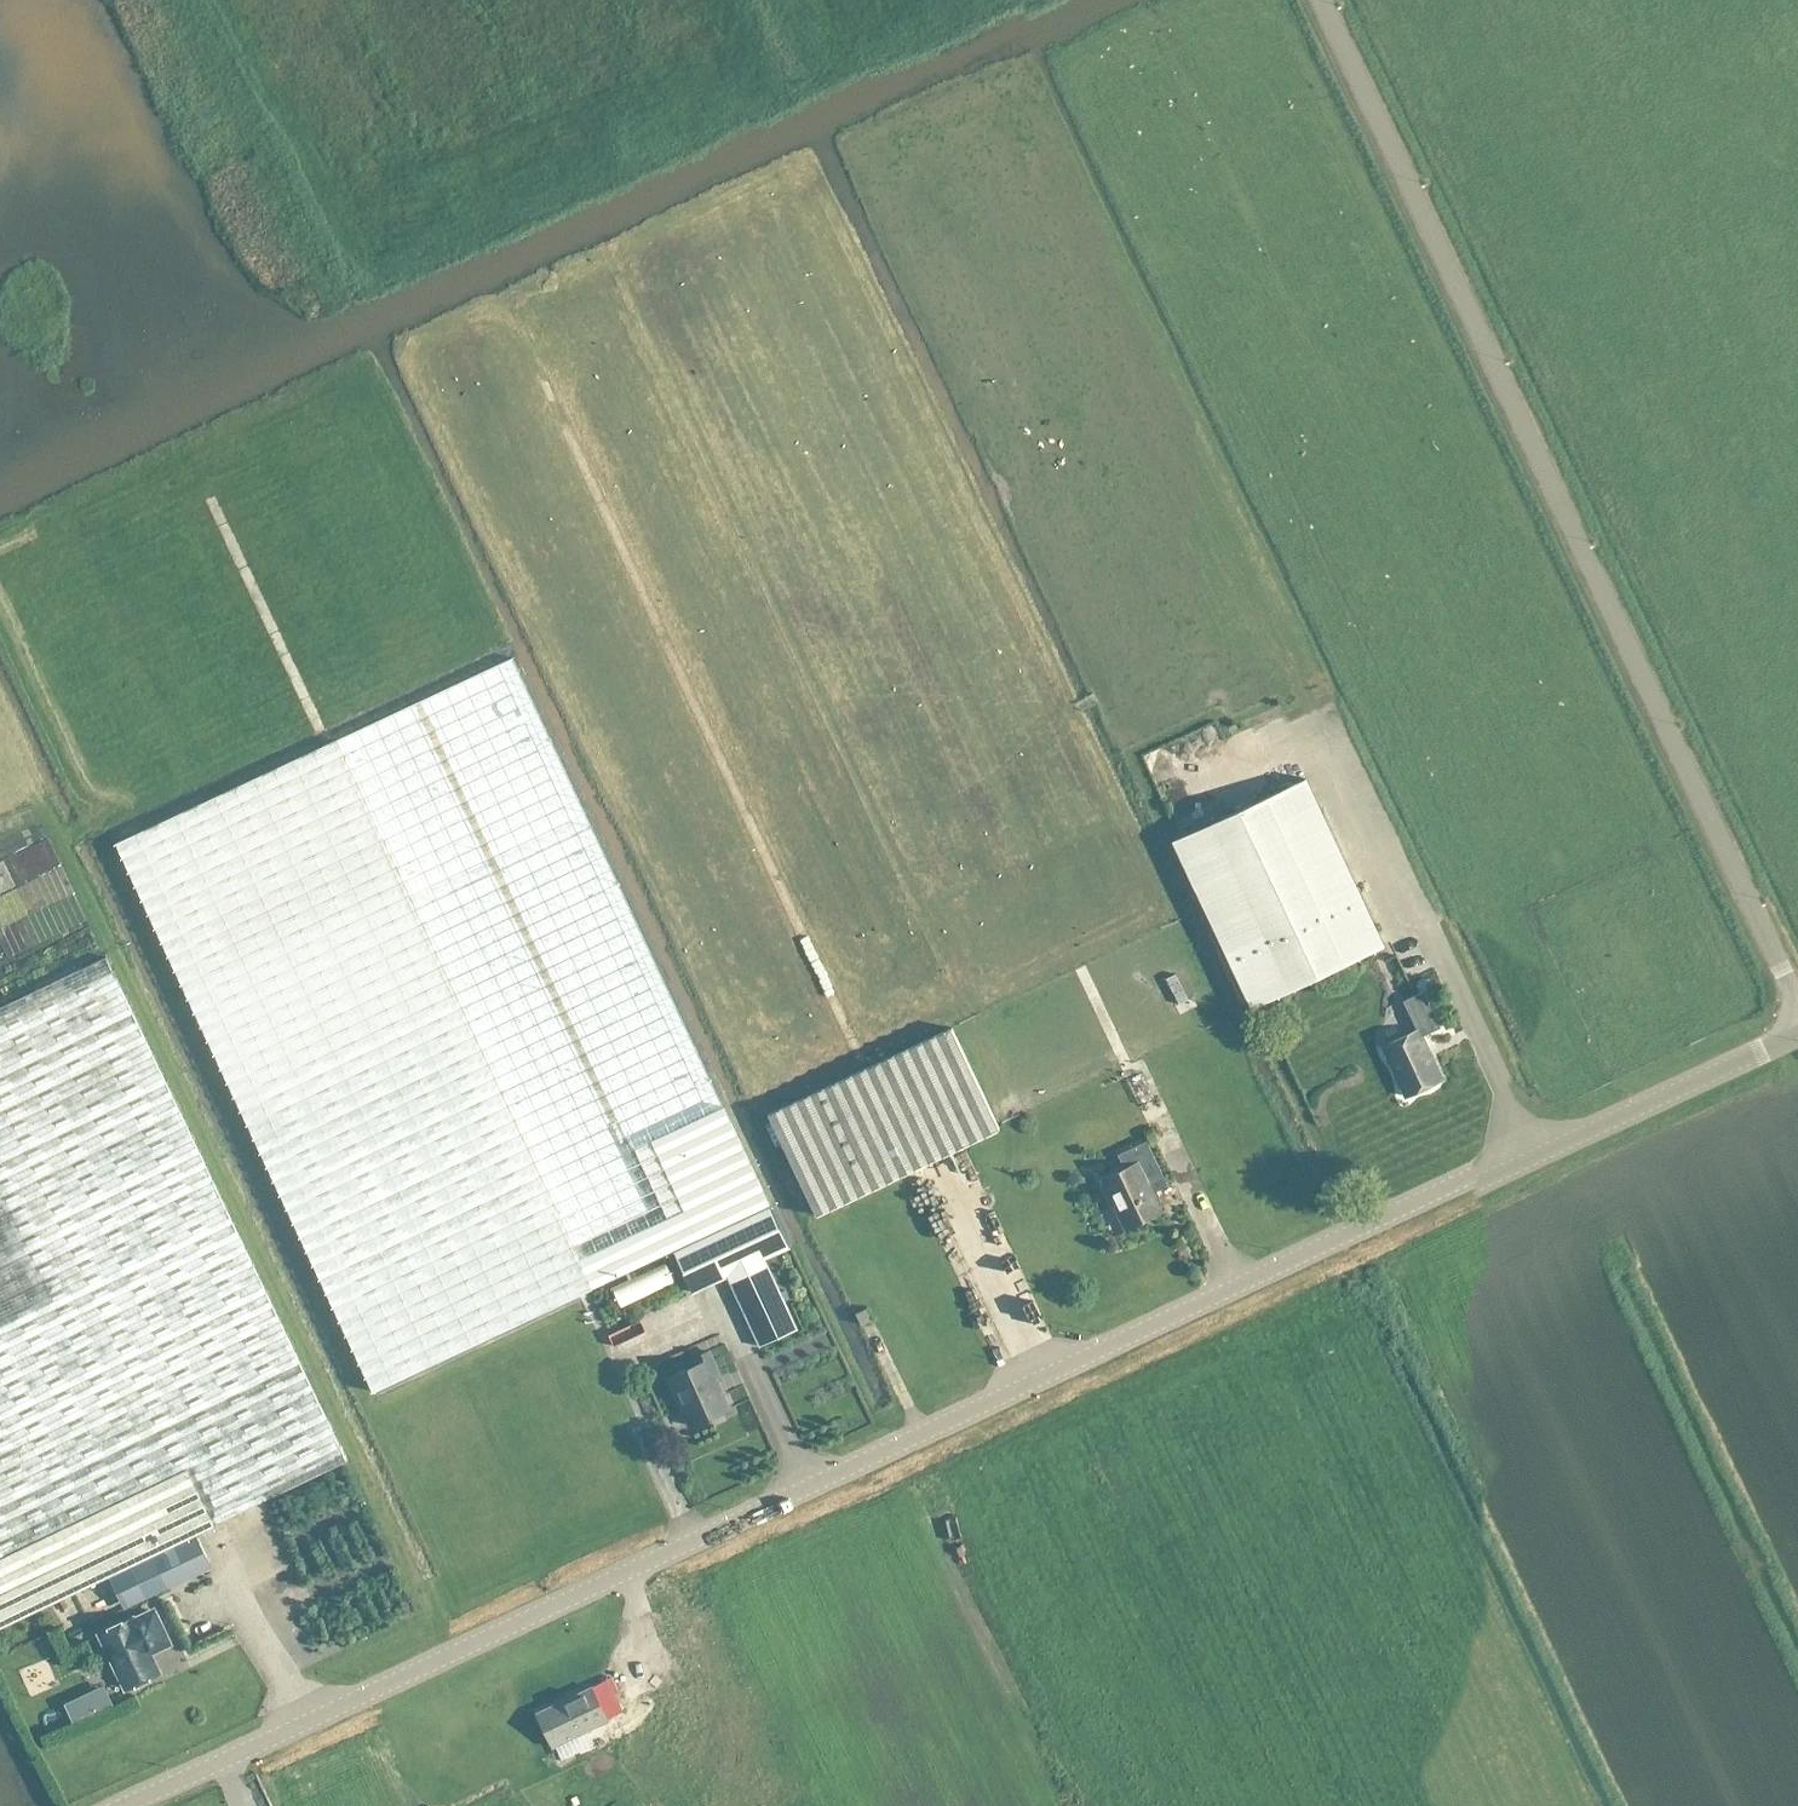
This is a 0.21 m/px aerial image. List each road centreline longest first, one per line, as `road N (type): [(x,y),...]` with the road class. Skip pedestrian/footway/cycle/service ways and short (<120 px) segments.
road 1 (unclassified): [(119,1805),(1797,1026)]
road 2 (unclassified): [(1797,980),(1329,0)]

